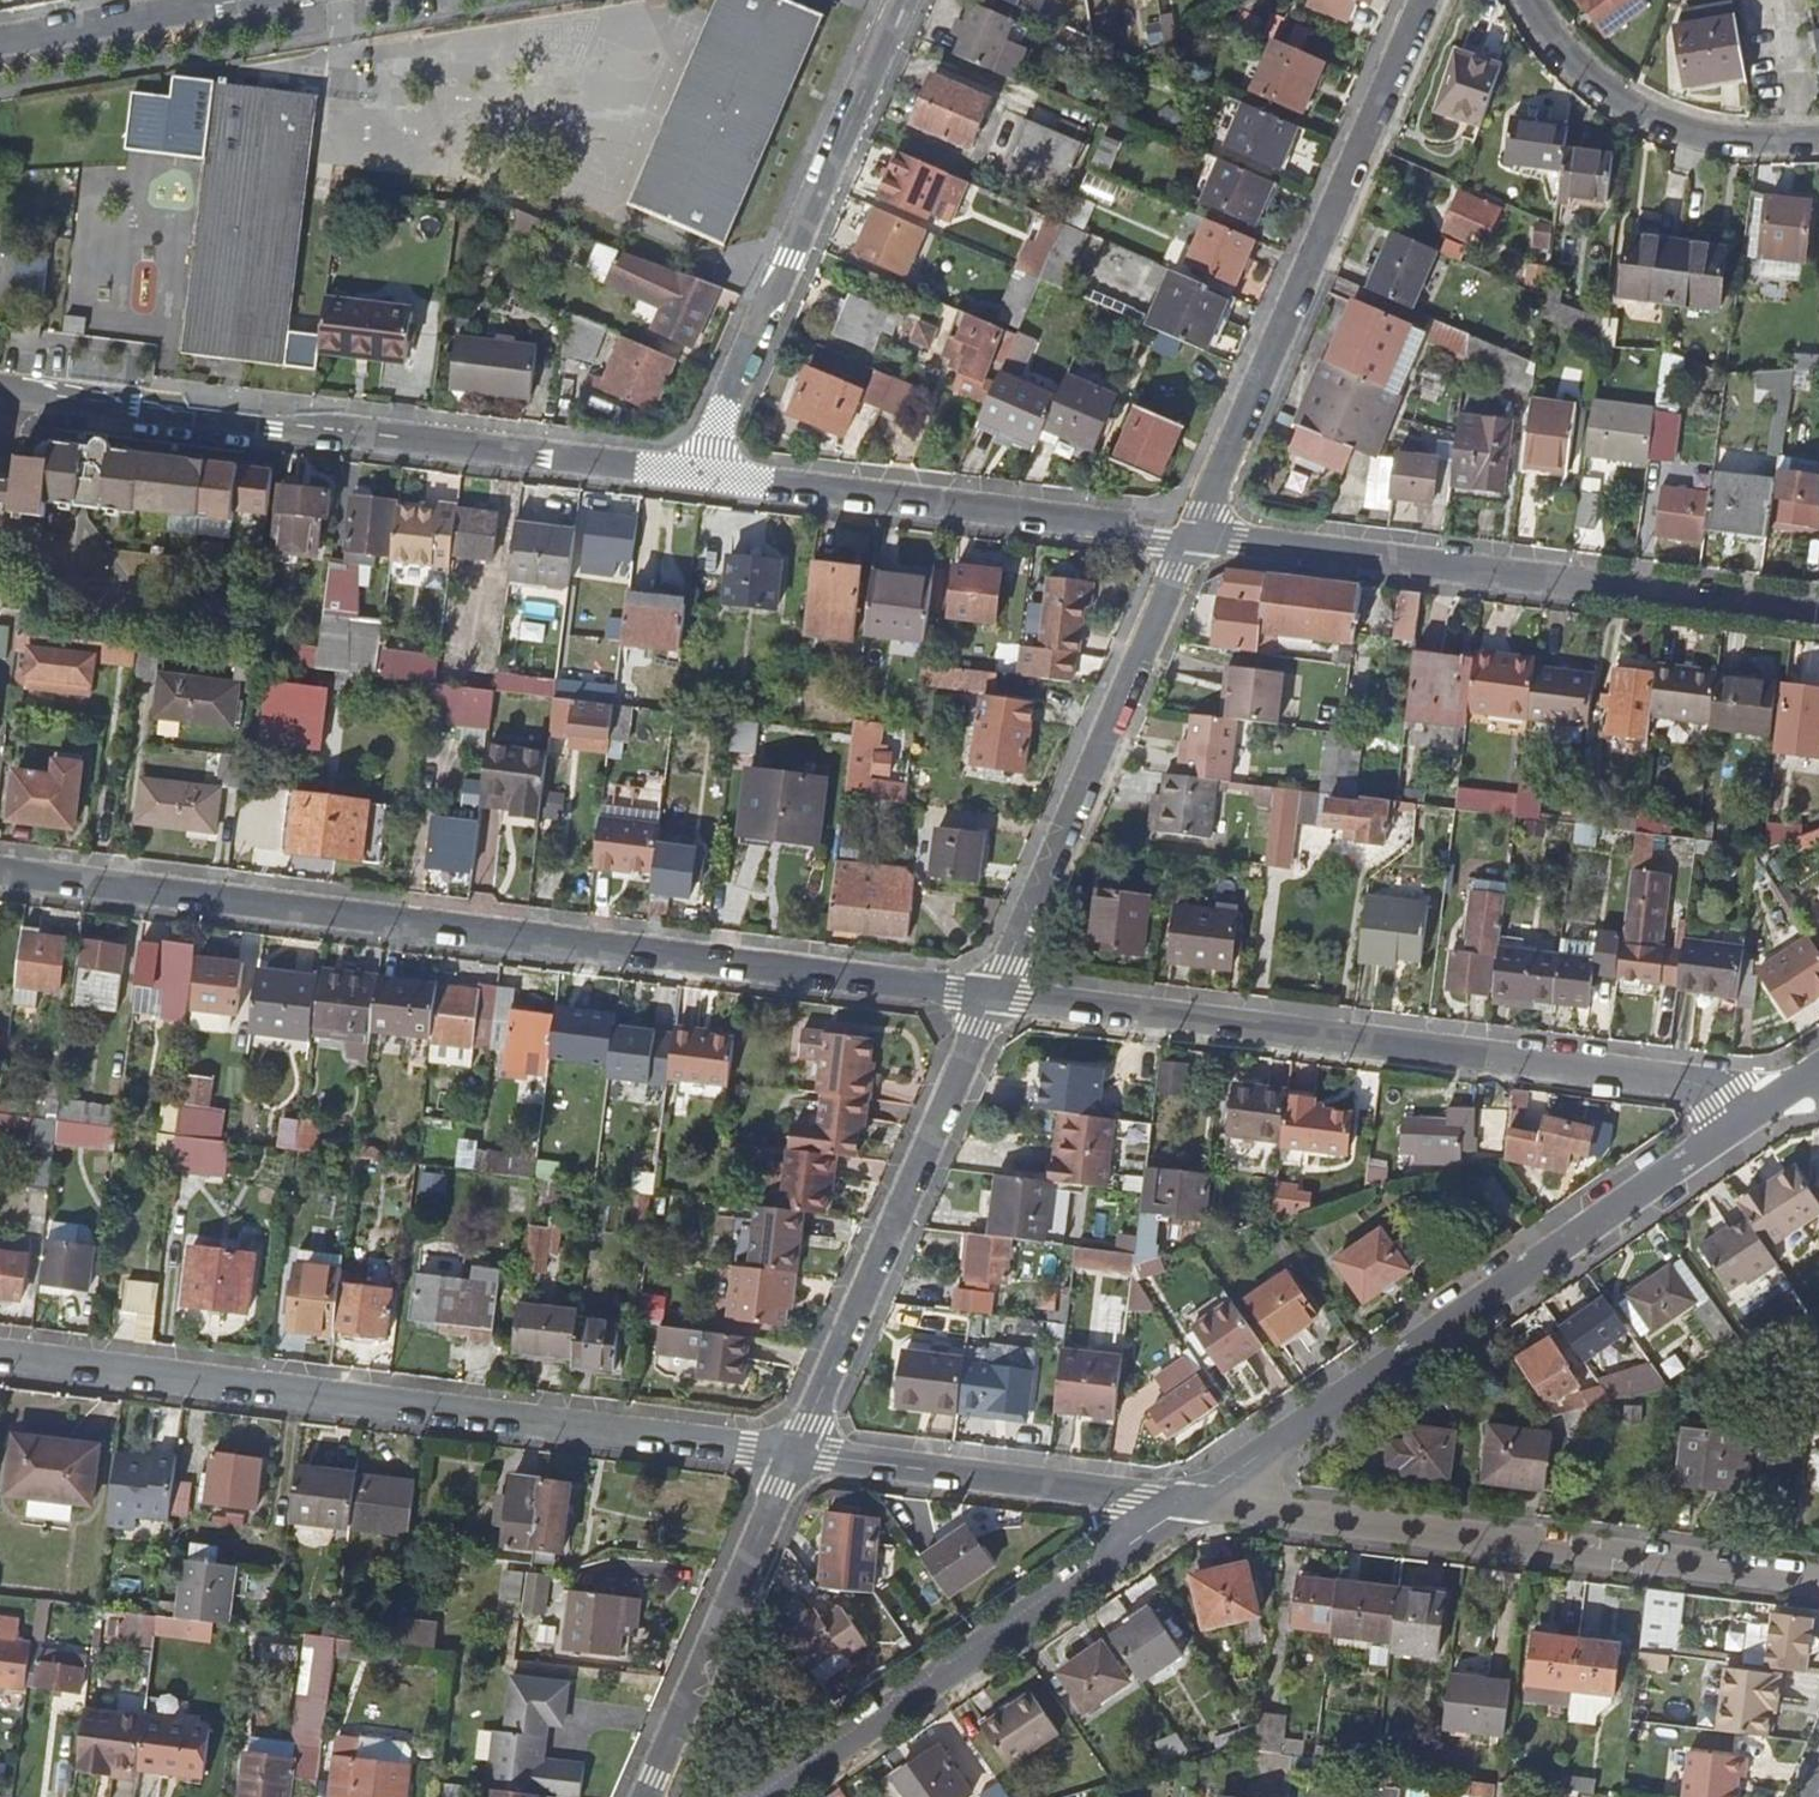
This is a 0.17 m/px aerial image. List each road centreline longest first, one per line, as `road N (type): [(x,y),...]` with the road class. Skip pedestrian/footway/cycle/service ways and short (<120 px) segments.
road 1 (residential): [(0,871),(989,994)]
road 2 (residential): [(0,1355),(797,1454)]
road 3 (residential): [(989,994),(1468,1051),(1772,1104)]
road 4 (residential): [(1772,1104),(1177,1506)]
road 5 (residential): [(0,388),(705,475)]
road 6 (residential): [(1177,1506),(1818,1581)]
road 7 (residential): [(1192,531),(1818,614)]
road 8 (residential): [(1192,531),(1426,0)]
road 9 (residential): [(904,0),(705,475)]
road 10 (residential): [(1177,1506),(759,1796)]
road 11 (residential): [(989,994),(1192,531)]
road 12 (residential): [(797,1454),(989,994)]
road 13 (residential): [(705,475),(1192,531)]
road 14 (residential): [(797,1454),(1177,1506)]
road 15 (residential): [(646,1796),(797,1454)]
road 16 (residential): [(1534,0),(1564,52),(1595,81),(1670,124),(1715,137),(1818,138)]
road 17 (residential): [(0,40),(236,0)]

